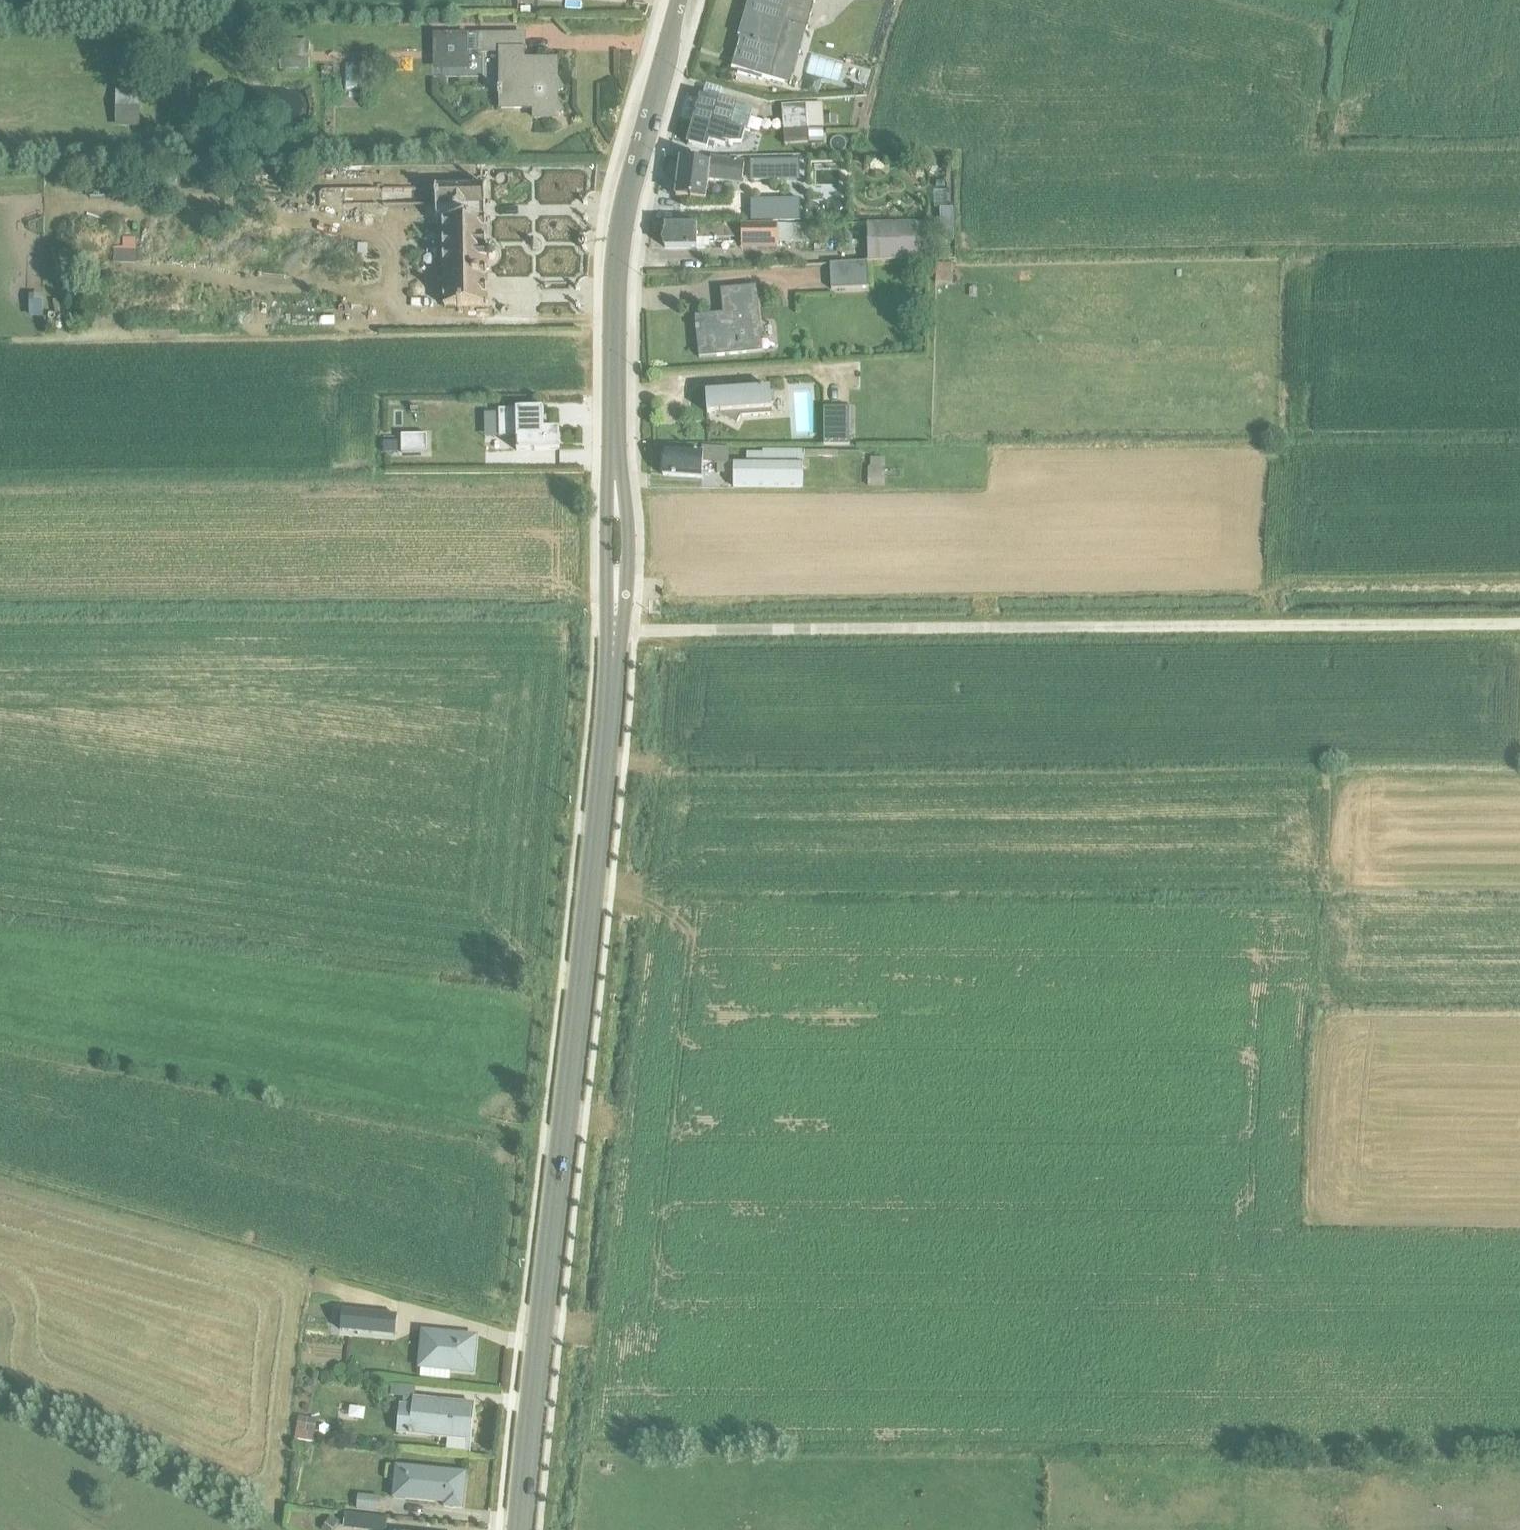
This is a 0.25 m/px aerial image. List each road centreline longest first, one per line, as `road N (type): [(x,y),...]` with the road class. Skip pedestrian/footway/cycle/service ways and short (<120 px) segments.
road 1 (unclassified): [(1519,626),(607,635)]
road 2 (tertiary): [(607,635),(520,1529)]
road 3 (tertiary): [(678,0),(623,218),(607,635)]

